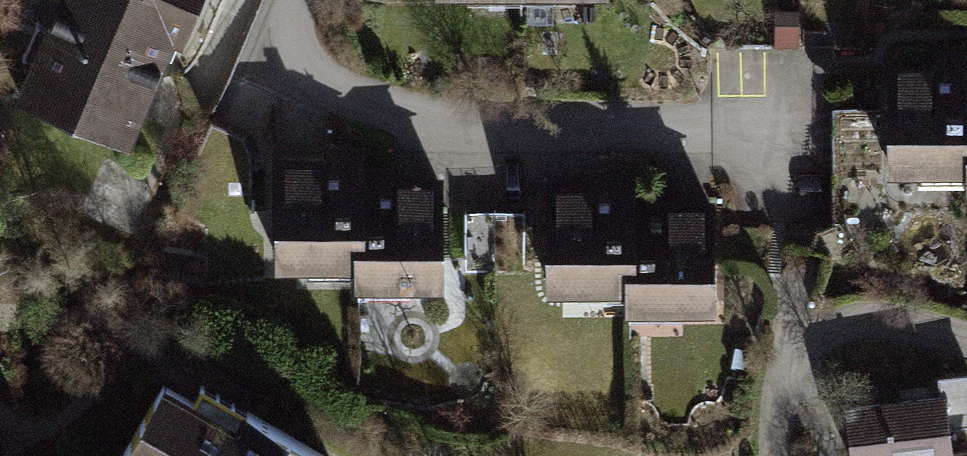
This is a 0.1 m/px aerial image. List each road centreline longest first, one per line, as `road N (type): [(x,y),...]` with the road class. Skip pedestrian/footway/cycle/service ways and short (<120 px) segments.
road 1 (residential): [(299,0),(295,35),(305,67),(327,86),(377,107),(488,127),(786,127)]
road 2 (residential): [(777,455),(784,376),(812,337),(862,318),(966,338)]

